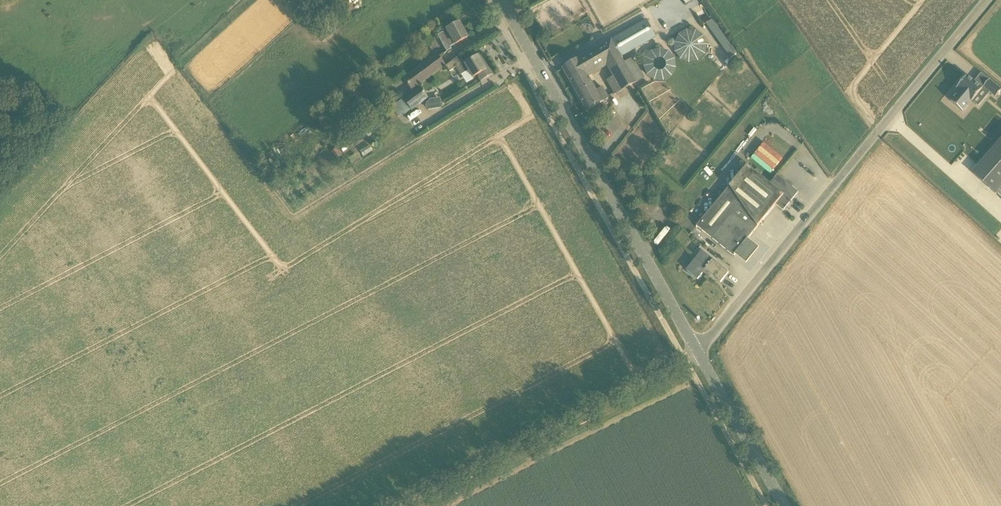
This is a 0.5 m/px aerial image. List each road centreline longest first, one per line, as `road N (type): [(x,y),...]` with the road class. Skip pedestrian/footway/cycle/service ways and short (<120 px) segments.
road 1 (unclassified): [(988,0),(696,349)]
road 2 (tertiary): [(696,349),(504,0)]
road 3 (unclassified): [(696,349),(403,505)]
road 4 (tertiary): [(788,505),(696,349)]

